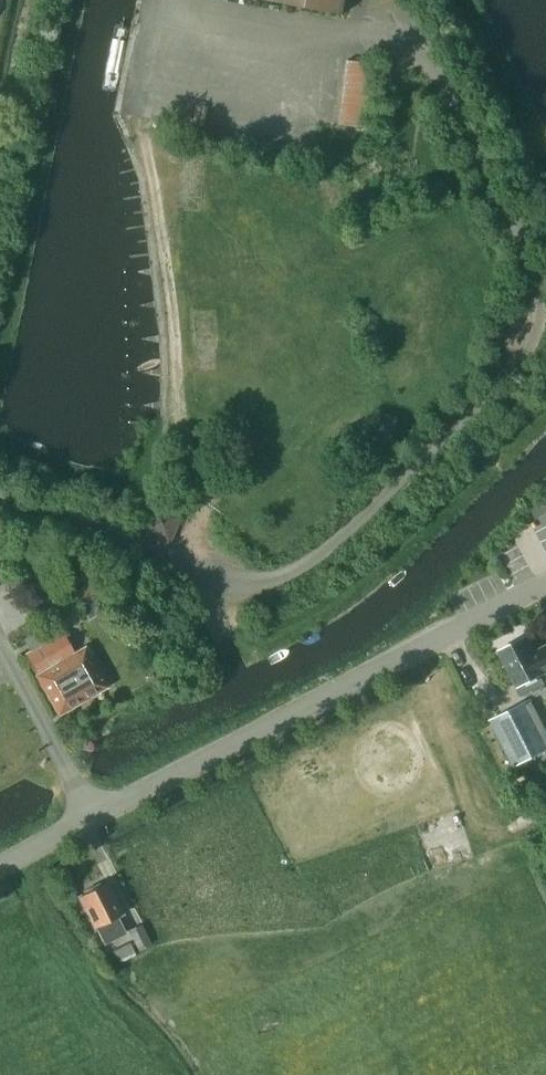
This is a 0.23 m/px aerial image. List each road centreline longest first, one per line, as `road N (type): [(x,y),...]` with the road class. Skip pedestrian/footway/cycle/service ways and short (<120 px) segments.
road 1 (unclassified): [(98,817),(545,584)]
road 2 (unclassified): [(98,817),(0,643)]

